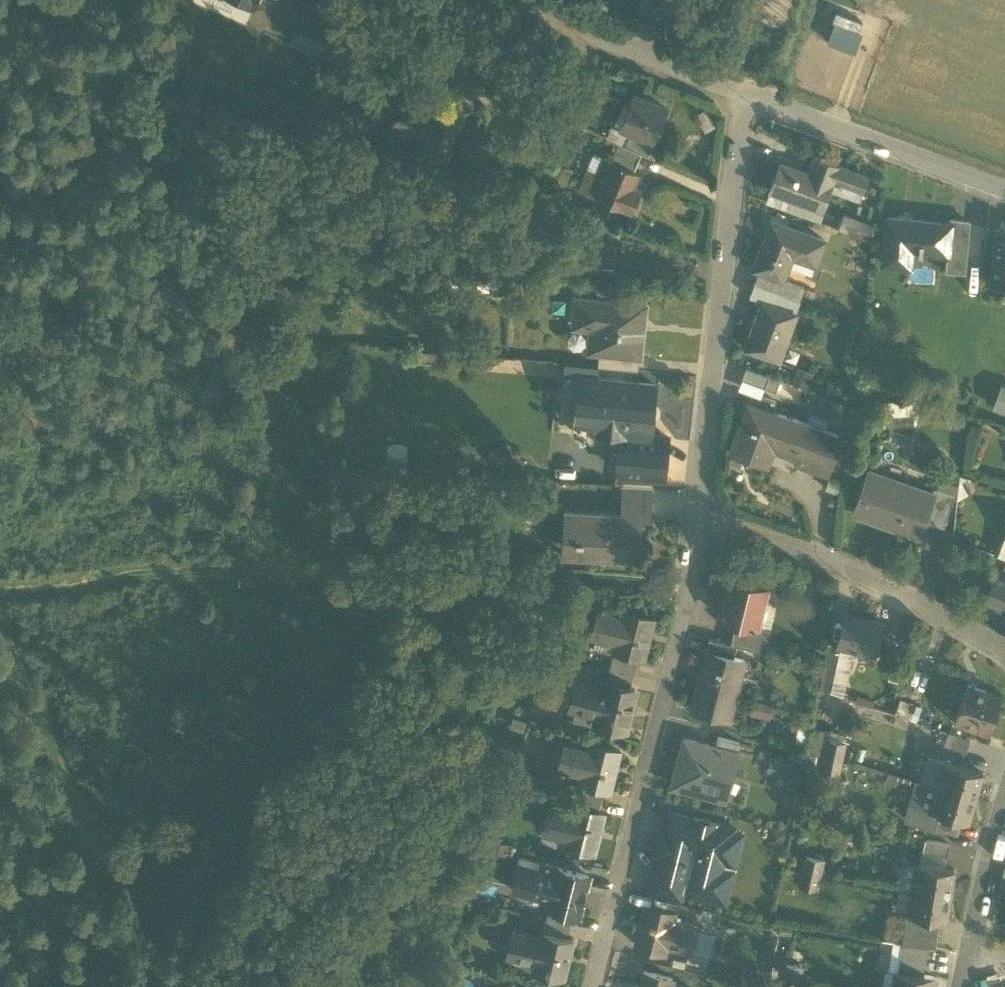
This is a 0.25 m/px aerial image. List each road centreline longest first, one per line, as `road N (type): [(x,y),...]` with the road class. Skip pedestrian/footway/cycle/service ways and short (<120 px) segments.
road 1 (track): [(0,586),(151,567),(693,581)]
road 2 (residential): [(698,519),(693,581),(591,986)]
road 3 (residential): [(742,89),(698,519)]
road 4 (residential): [(698,519),(918,591),(1004,648)]
road 5 (residential): [(1004,190),(742,89)]
road 6 (residential): [(742,89),(521,0)]
road 7 (residential): [(970,951),(1004,793)]

